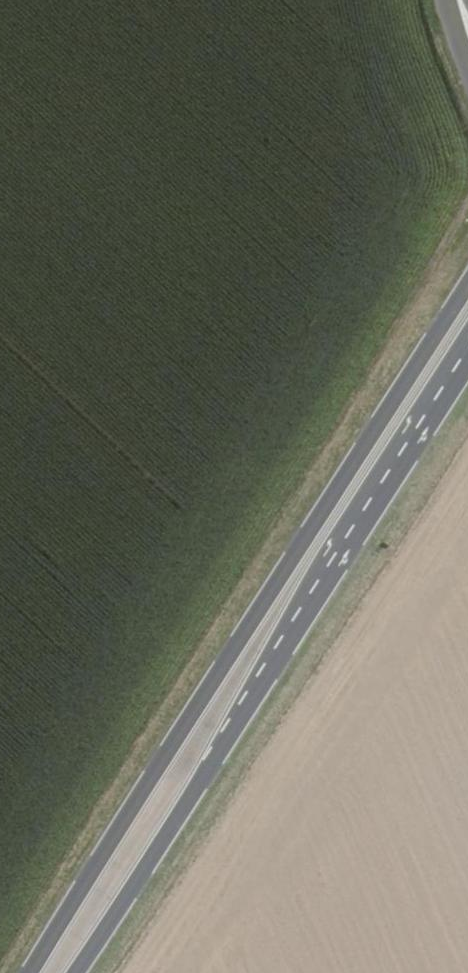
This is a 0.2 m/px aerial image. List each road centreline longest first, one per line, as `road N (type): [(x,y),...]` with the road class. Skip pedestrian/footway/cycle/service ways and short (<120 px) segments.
road 1 (primary): [(467,287),(36,972)]
road 2 (primary): [(250,712),(349,509),(467,327)]
road 3 (primary): [(250,712),(467,367)]
road 4 (primary): [(75,972),(250,712)]

